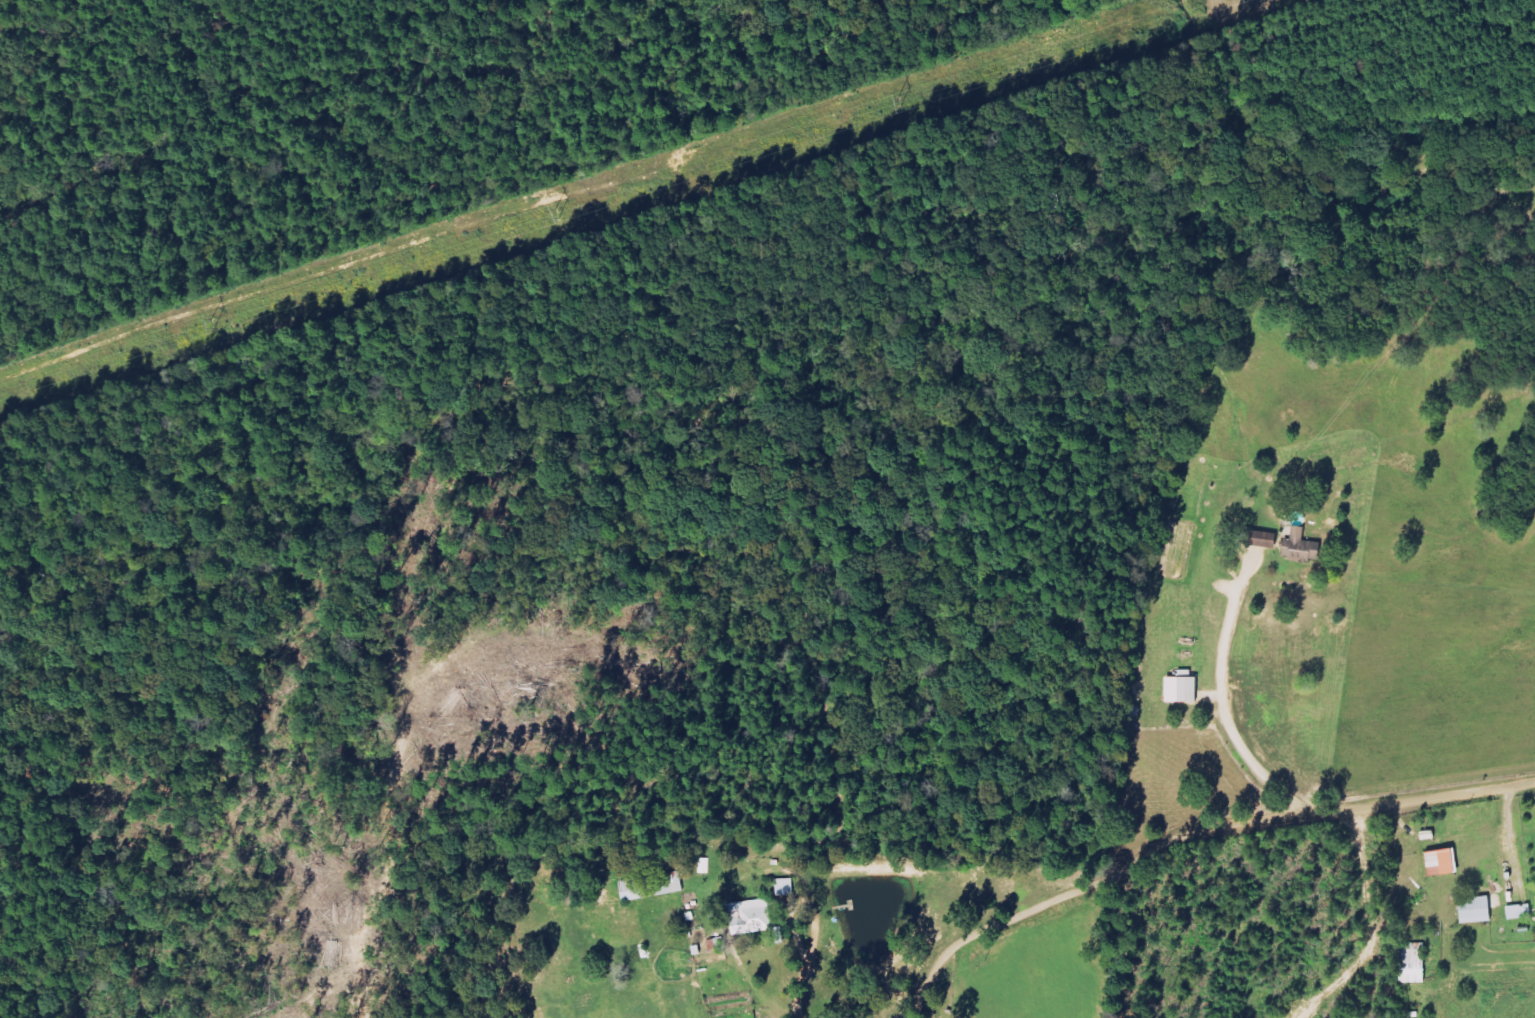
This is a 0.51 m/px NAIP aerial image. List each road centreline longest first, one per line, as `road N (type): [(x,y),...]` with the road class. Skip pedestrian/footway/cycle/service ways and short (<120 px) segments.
road 1 (residential): [(954,1017),(1011,962),(1236,856),(1534,807)]

